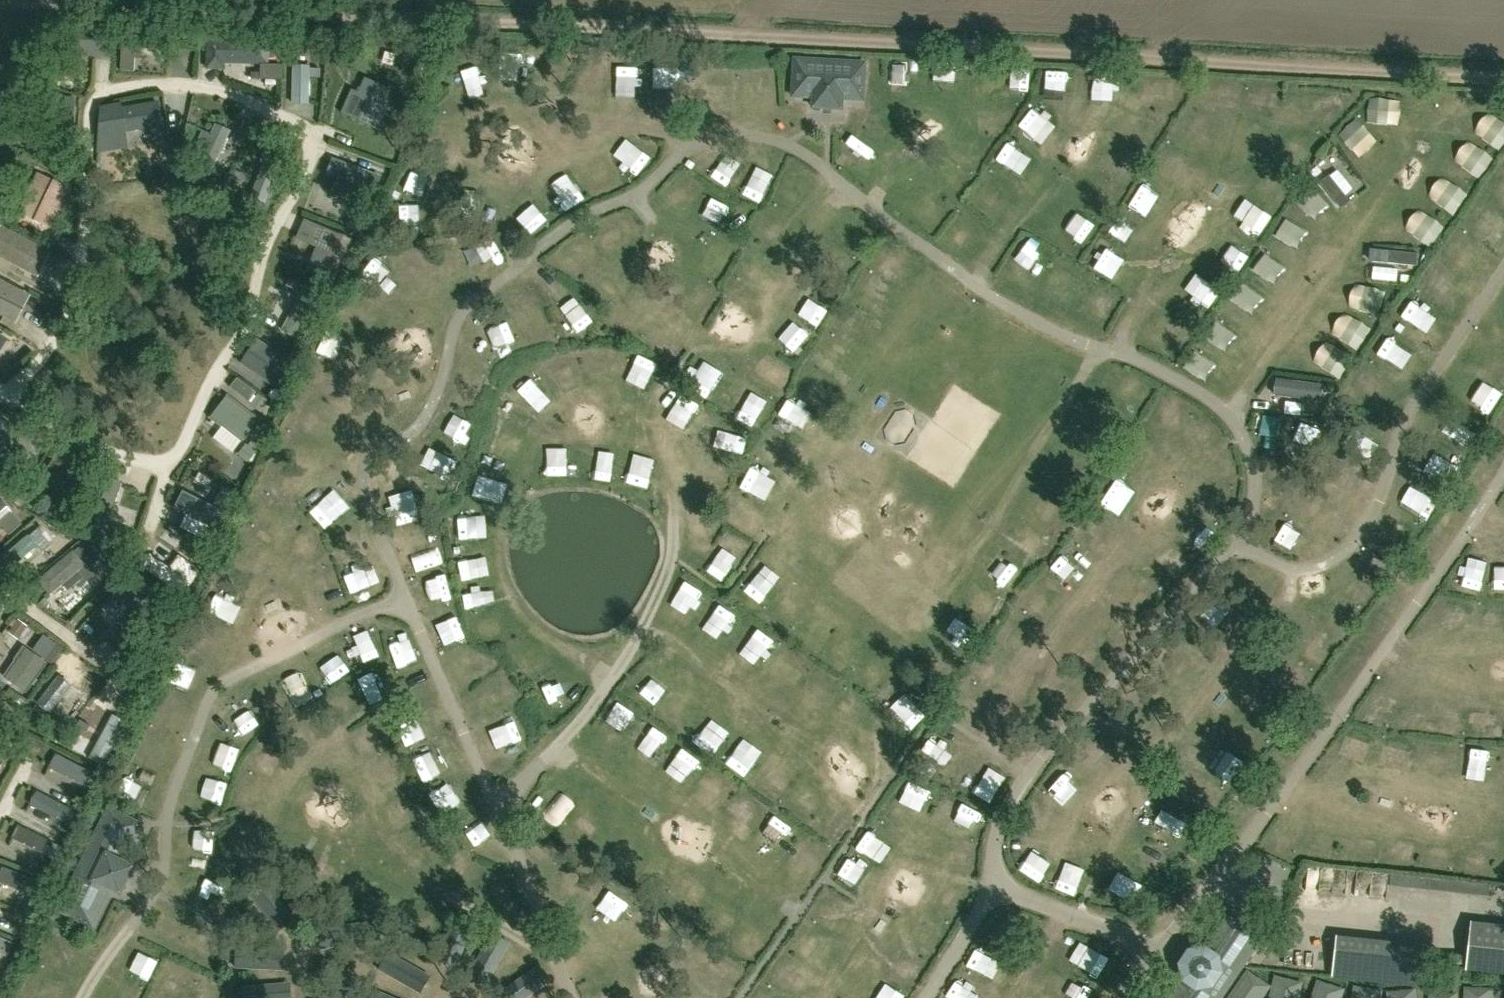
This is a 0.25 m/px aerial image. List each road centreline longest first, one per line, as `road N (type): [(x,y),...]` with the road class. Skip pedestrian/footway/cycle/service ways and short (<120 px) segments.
road 1 (track): [(1503,77),(314,0)]
road 2 (track): [(1222,409),(1413,146)]
road 3 (track): [(651,218),(663,235),(658,288),(691,333),(664,394),(657,435),(669,502)]
road 4 (track): [(827,997),(861,944),(902,935),(941,876),(929,854),(910,850),(891,857),(863,895)]
road 5 (track): [(1276,802),(1503,829)]
road 6 (track): [(938,259),(915,311),(855,387)]

